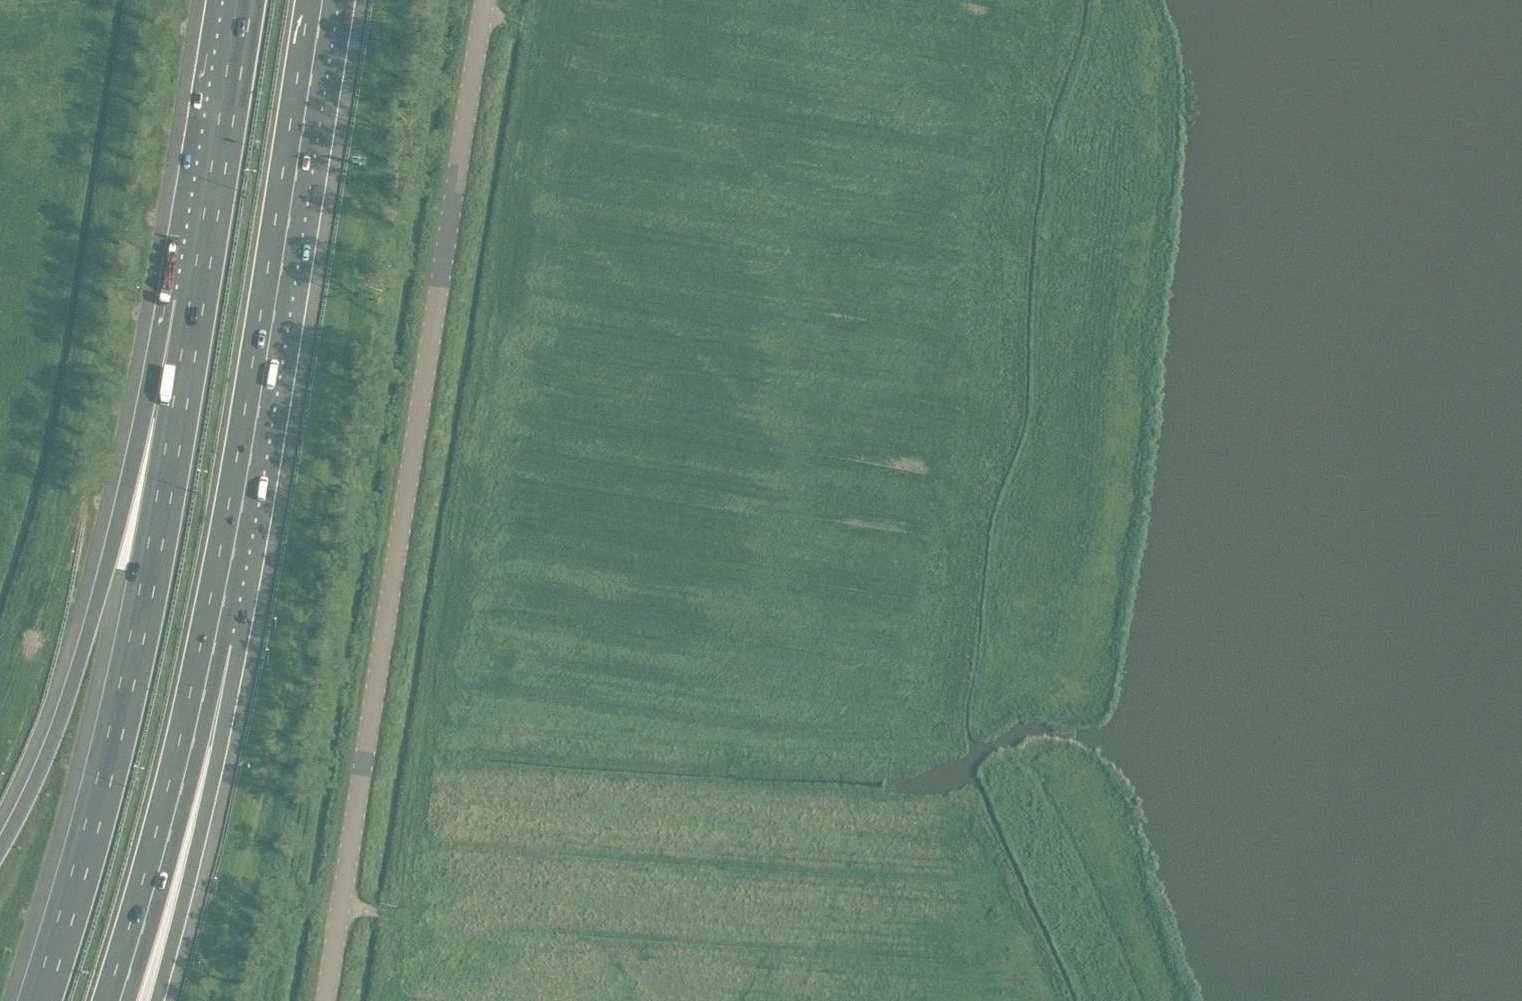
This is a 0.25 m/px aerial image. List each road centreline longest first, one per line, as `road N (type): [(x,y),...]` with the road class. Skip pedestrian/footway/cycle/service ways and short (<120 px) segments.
road 1 (unclassified): [(327,1000),(397,548),(494,0)]
road 2 (motorway): [(191,303),(91,830),(38,1000)]
road 3 (motorway): [(207,641),(317,0)]
road 4 (motorway): [(191,303),(139,439),(76,666),(31,791),(0,846)]
road 5 (motorway): [(112,1000),(160,843),(207,641)]
road 6 (motorway): [(157,1000),(214,774),(207,641)]
road 7 (motorway): [(240,0),(191,303)]

